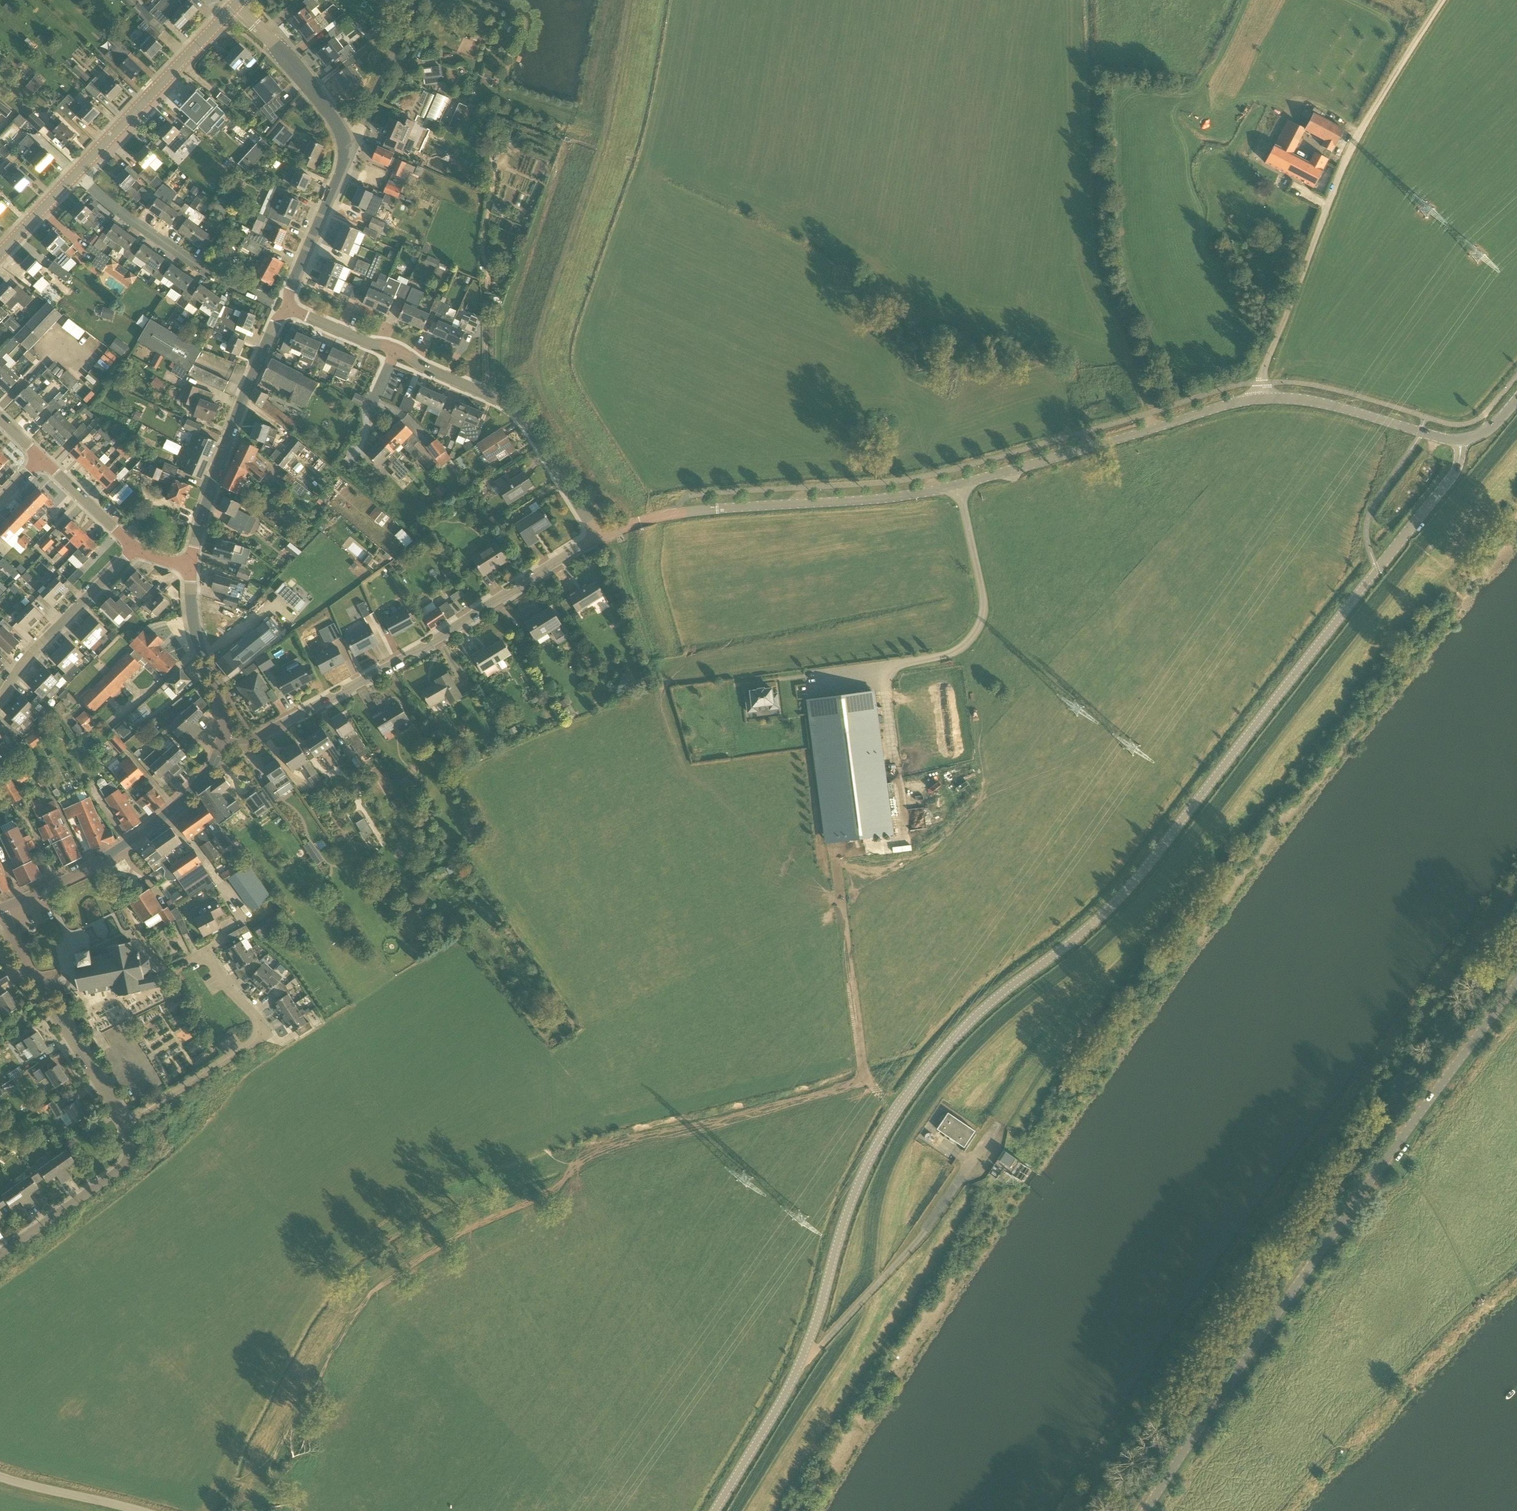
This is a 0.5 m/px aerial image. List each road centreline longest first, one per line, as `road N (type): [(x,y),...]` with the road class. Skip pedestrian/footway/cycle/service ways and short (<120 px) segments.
road 1 (residential): [(715,1510),(802,1363),(852,1202),(898,1107),(994,1000),(1129,889),(1458,469),(1462,442)]
road 2 (tertiary): [(603,534),(689,511),(923,493),(1264,397)]
road 3 (unclassified): [(1147,1510),(1341,1222),(1516,984)]
road 4 (tertiary): [(225,737),(259,739),(603,534)]
road 5 (residential): [(1264,397),(1267,359),(1339,174),(1432,18)]
road 6 (tertiary): [(1,909),(153,829),(193,792),(225,737)]
road 7 (residential): [(603,534),(515,409),(393,353)]
road 8 (residential): [(128,1123),(264,1032),(257,1011),(213,958),(231,934)]
road 9 (tertiary): [(191,566),(239,412),(283,307)]
road 10 (residential): [(128,1123),(1,909)]
road 11 (residential): [(283,307),(77,173)]
road 12 (secondary): [(77,173),(237,4)]
road 13 (residential): [(0,704),(30,657),(135,548)]
road 14 (tertiary): [(1462,442),(1322,403),(1264,397)]
road 15 (residential): [(0,1253),(124,1166),(128,1123)]
road 16 (tertiary): [(283,307),(342,174),(346,139)]
road 17 (tertiary): [(225,737),(194,622),(191,566)]
road 18 (tertiary): [(346,139),(327,105),(237,4)]
road 19 (residential): [(346,139),(364,123),(416,0)]
road 20 (track): [(657,676),(603,534)]
road 21 (residential): [(141,1510),(0,1477)]
road 22 (residential): [(135,548),(41,459)]

